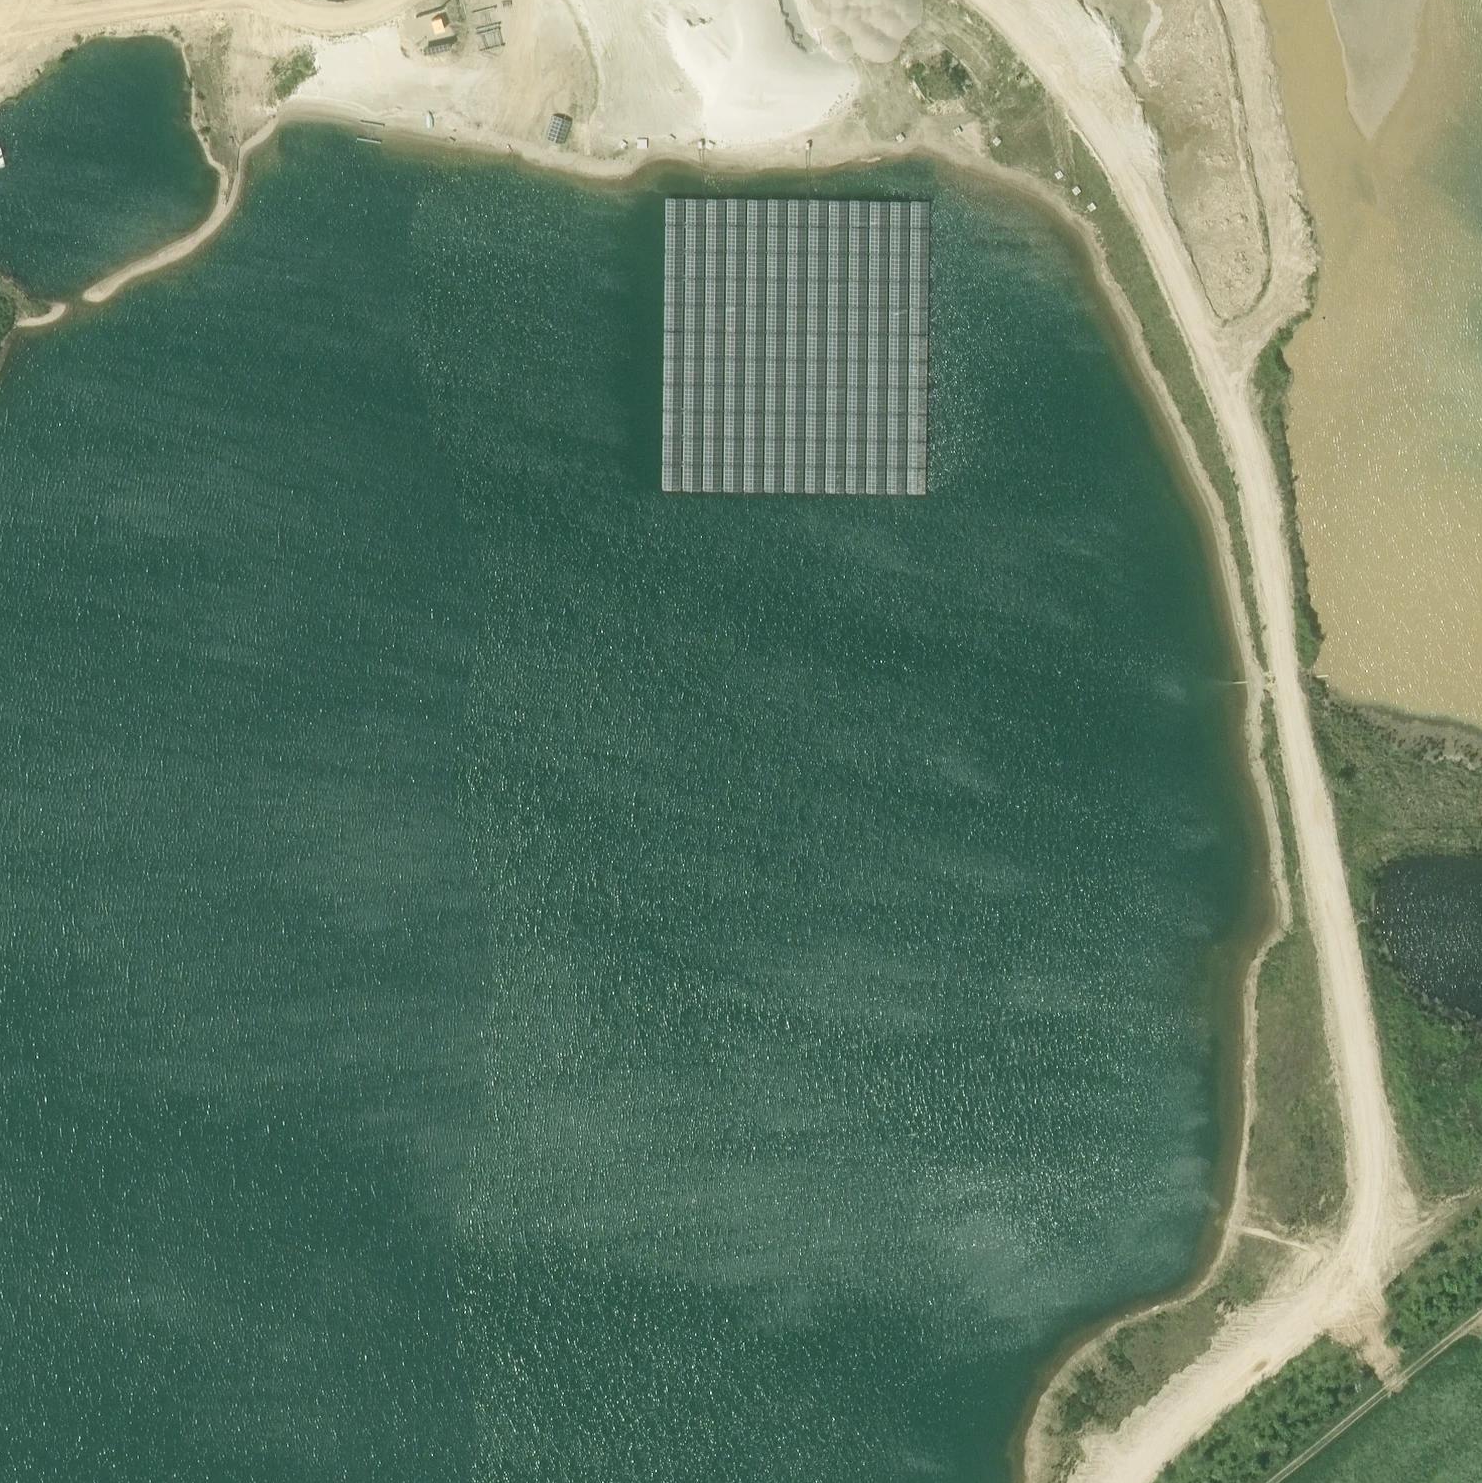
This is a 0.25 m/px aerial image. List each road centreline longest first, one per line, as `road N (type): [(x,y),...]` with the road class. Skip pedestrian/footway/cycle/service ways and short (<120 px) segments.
road 1 (track): [(1481,1336),(1300,1482)]

